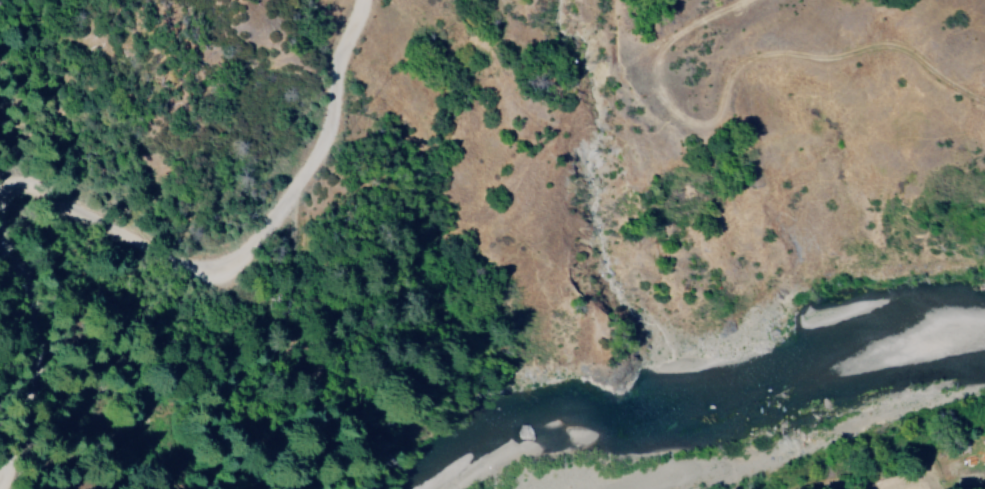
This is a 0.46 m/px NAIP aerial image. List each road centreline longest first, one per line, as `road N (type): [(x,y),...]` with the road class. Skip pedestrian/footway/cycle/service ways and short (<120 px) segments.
road 1 (residential): [(0,461),(24,431),(45,370),(40,311),(6,223),(13,191),(36,182),(50,188),(186,267),(235,262),(265,239),(324,154),(341,59),(364,0)]

